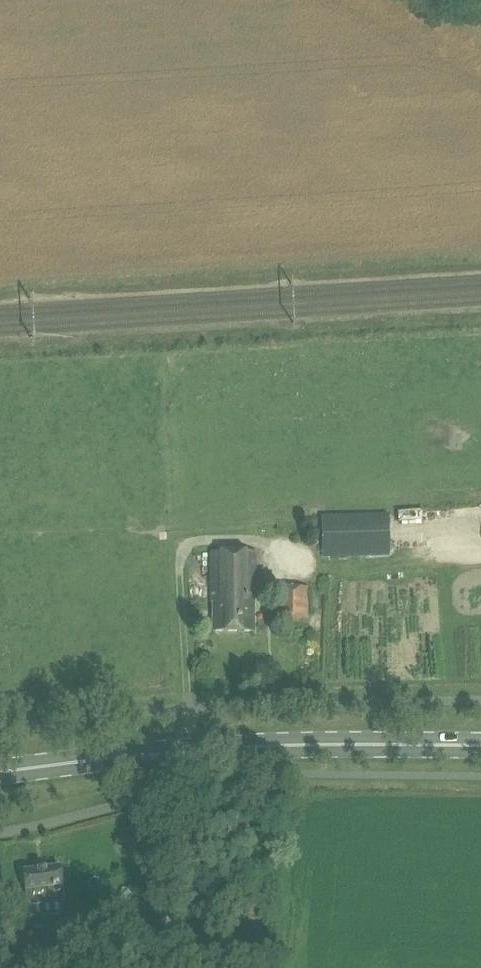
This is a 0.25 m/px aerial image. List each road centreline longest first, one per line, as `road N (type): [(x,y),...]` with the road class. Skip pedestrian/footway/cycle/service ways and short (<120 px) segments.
road 1 (primary): [(0,774),(143,755),(480,747)]
road 2 (track): [(143,755),(171,910)]

